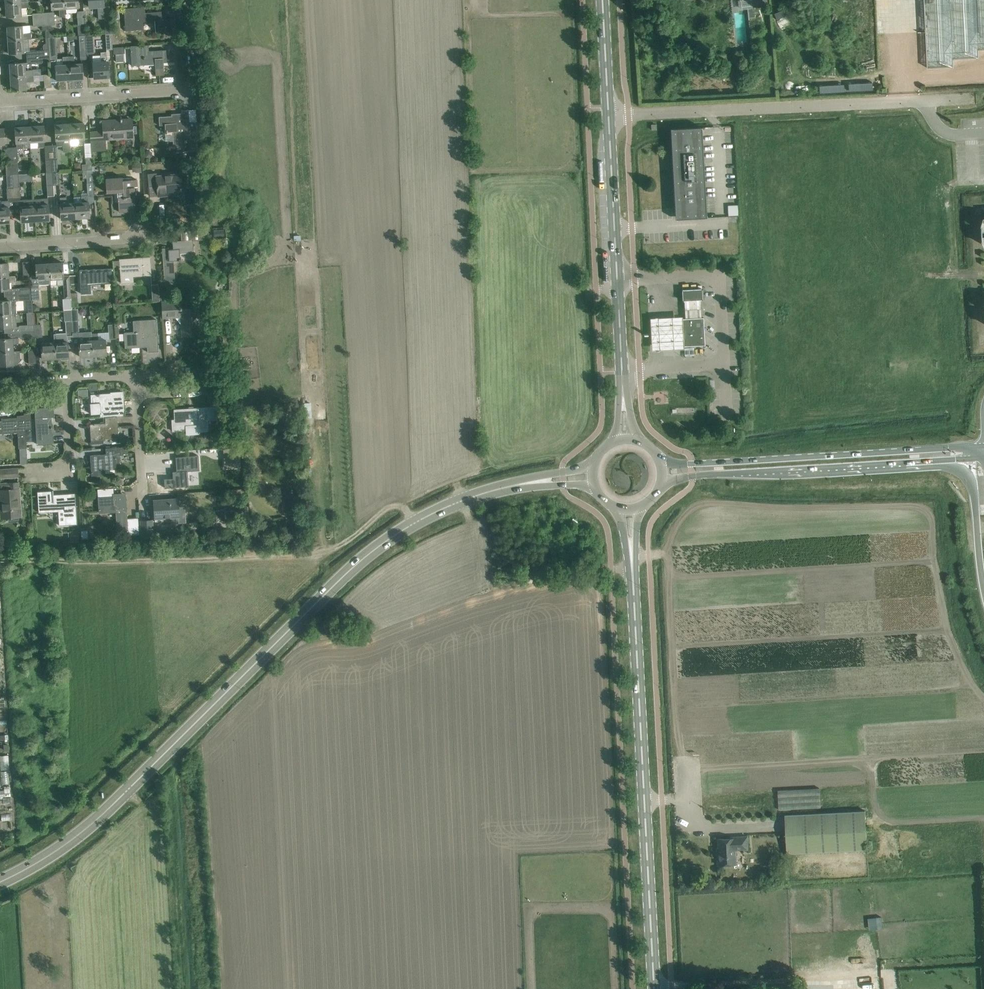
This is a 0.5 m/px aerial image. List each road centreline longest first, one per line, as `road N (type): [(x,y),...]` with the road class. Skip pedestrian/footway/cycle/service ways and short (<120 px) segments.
road 1 (secondary): [(0,883),(47,859),(117,801),(366,556),(435,513),(536,483)]
road 2 (tertiary): [(653,988),(631,555)]
road 3 (tertiary): [(623,395),(602,0)]
road 4 (secondary): [(983,446),(660,464)]
road 5 (secondary): [(661,481),(944,460)]
road 6 (residential): [(0,102),(189,87),(187,0)]
road 7 (residential): [(137,394),(197,391),(206,381),(195,371),(136,375)]
road 8 (trunk): [(944,460),(966,472),(973,489),(983,589)]
road 9 (residential): [(0,248),(142,233)]
road 10 (residential): [(28,474),(68,464),(66,380)]

